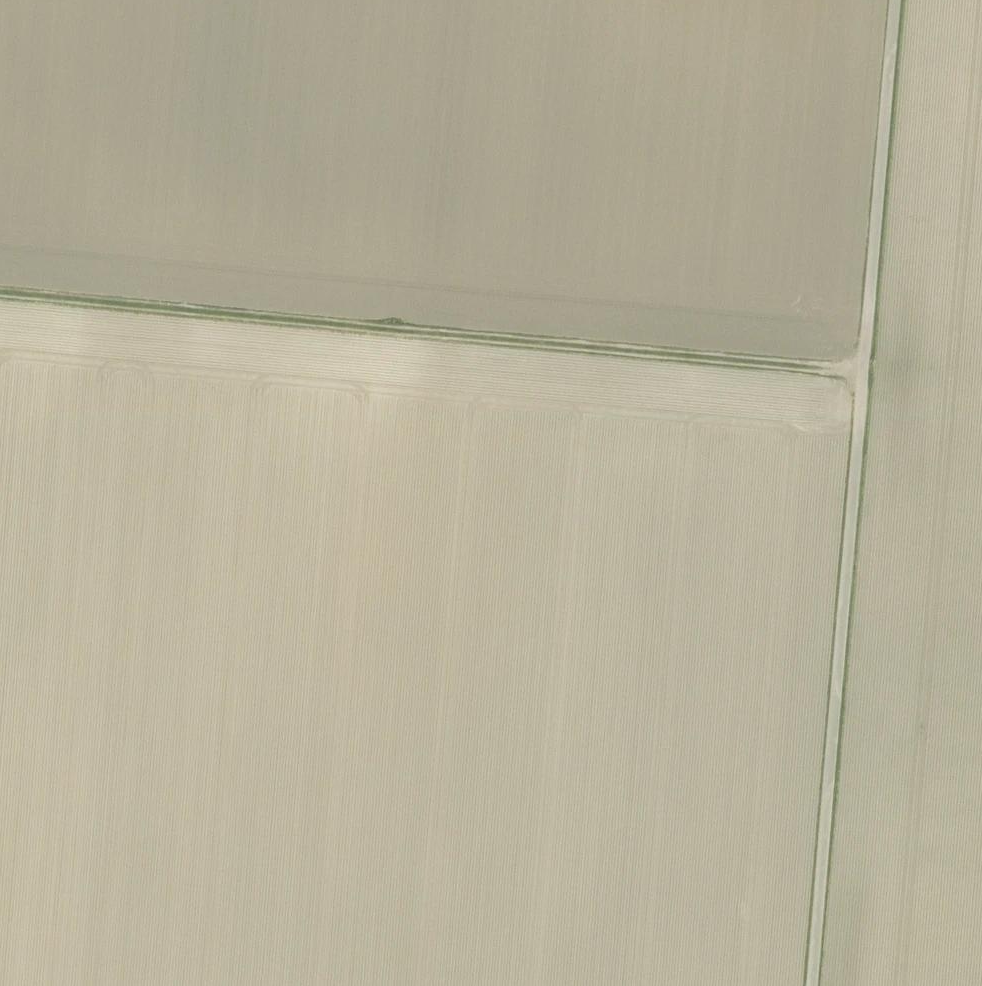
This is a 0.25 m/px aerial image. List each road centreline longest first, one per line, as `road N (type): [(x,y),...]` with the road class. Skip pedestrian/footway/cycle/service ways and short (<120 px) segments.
road 1 (unclassified): [(906,0),(828,985)]
road 2 (track): [(0,292),(877,374)]

